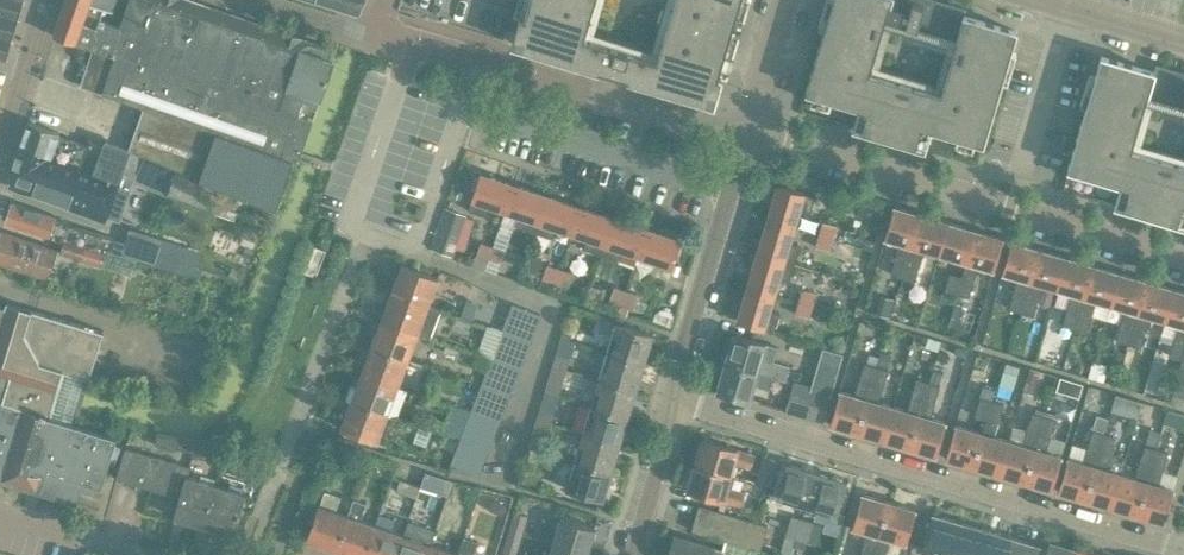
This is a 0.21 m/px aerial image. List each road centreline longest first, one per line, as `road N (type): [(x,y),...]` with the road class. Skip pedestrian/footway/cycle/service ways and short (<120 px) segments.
road 1 (residential): [(679,403),(1183,553)]
road 2 (residential): [(1183,256),(790,140),(746,137)]
road 3 (residential): [(746,137),(376,37)]
road 4 (residential): [(730,193),(506,124)]
road 5 (residential): [(679,403),(687,339),(730,193)]
road 6 (residential): [(633,554),(679,403)]
road 7 (unclassified): [(0,146),(44,0)]
road 8 (residential): [(1041,0),(1183,43)]
road 9 (residential): [(746,137),(789,0)]
road 10 (residential): [(257,0),(376,37)]

